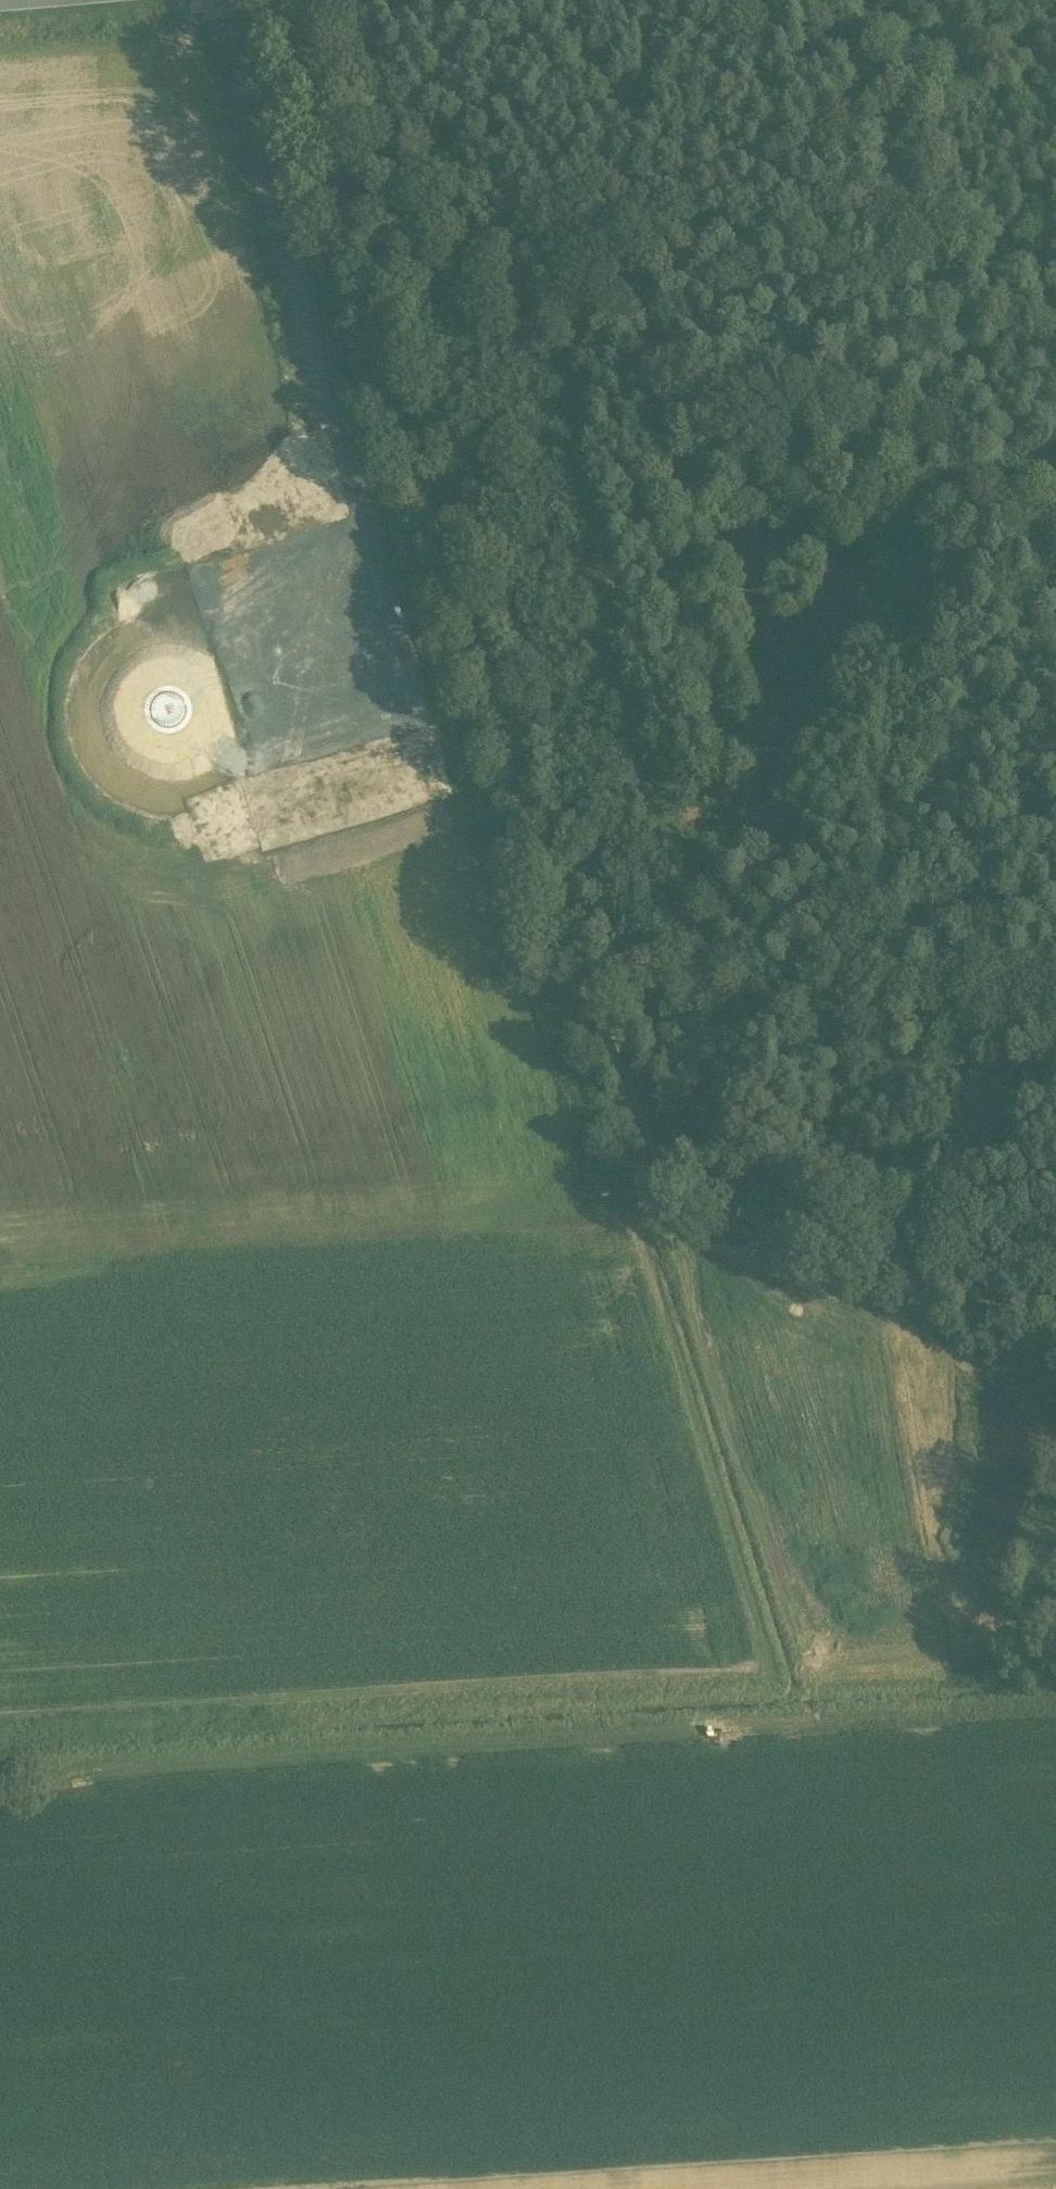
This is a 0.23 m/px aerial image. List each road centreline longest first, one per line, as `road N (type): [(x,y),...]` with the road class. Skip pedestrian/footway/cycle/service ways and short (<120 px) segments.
road 1 (track): [(291,0),(675,1219)]
road 2 (track): [(823,0),(1055,639)]
road 3 (track): [(475,584),(226,667)]
road 4 (track): [(916,249),(1055,246)]

